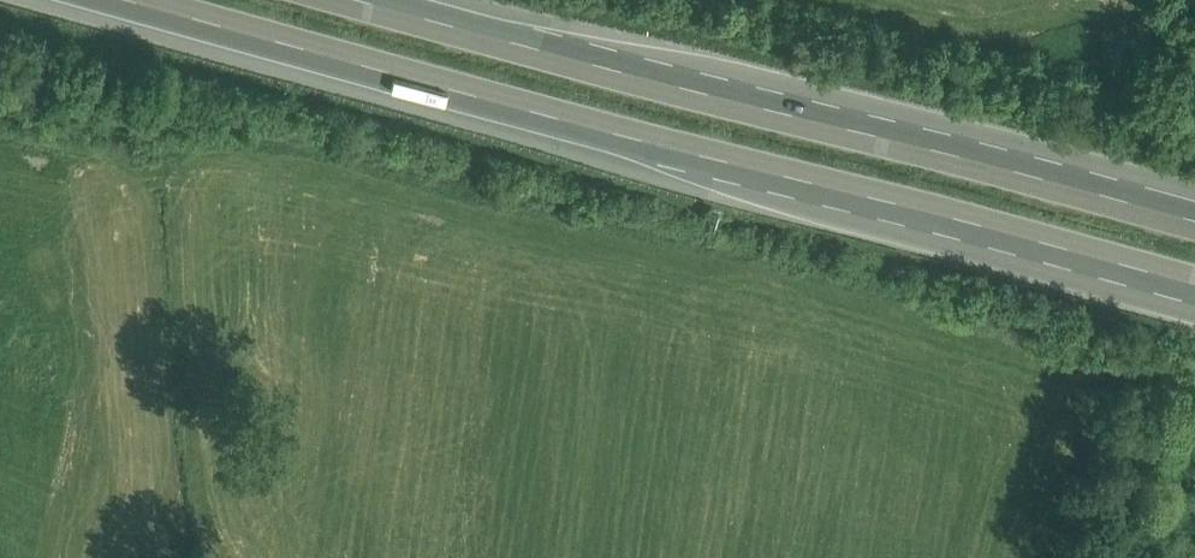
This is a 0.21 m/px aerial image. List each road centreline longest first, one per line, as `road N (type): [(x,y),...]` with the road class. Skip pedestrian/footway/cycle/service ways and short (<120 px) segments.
road 1 (motorway): [(142,0),(1194,285)]
road 2 (motorway): [(1194,215),(378,0)]

